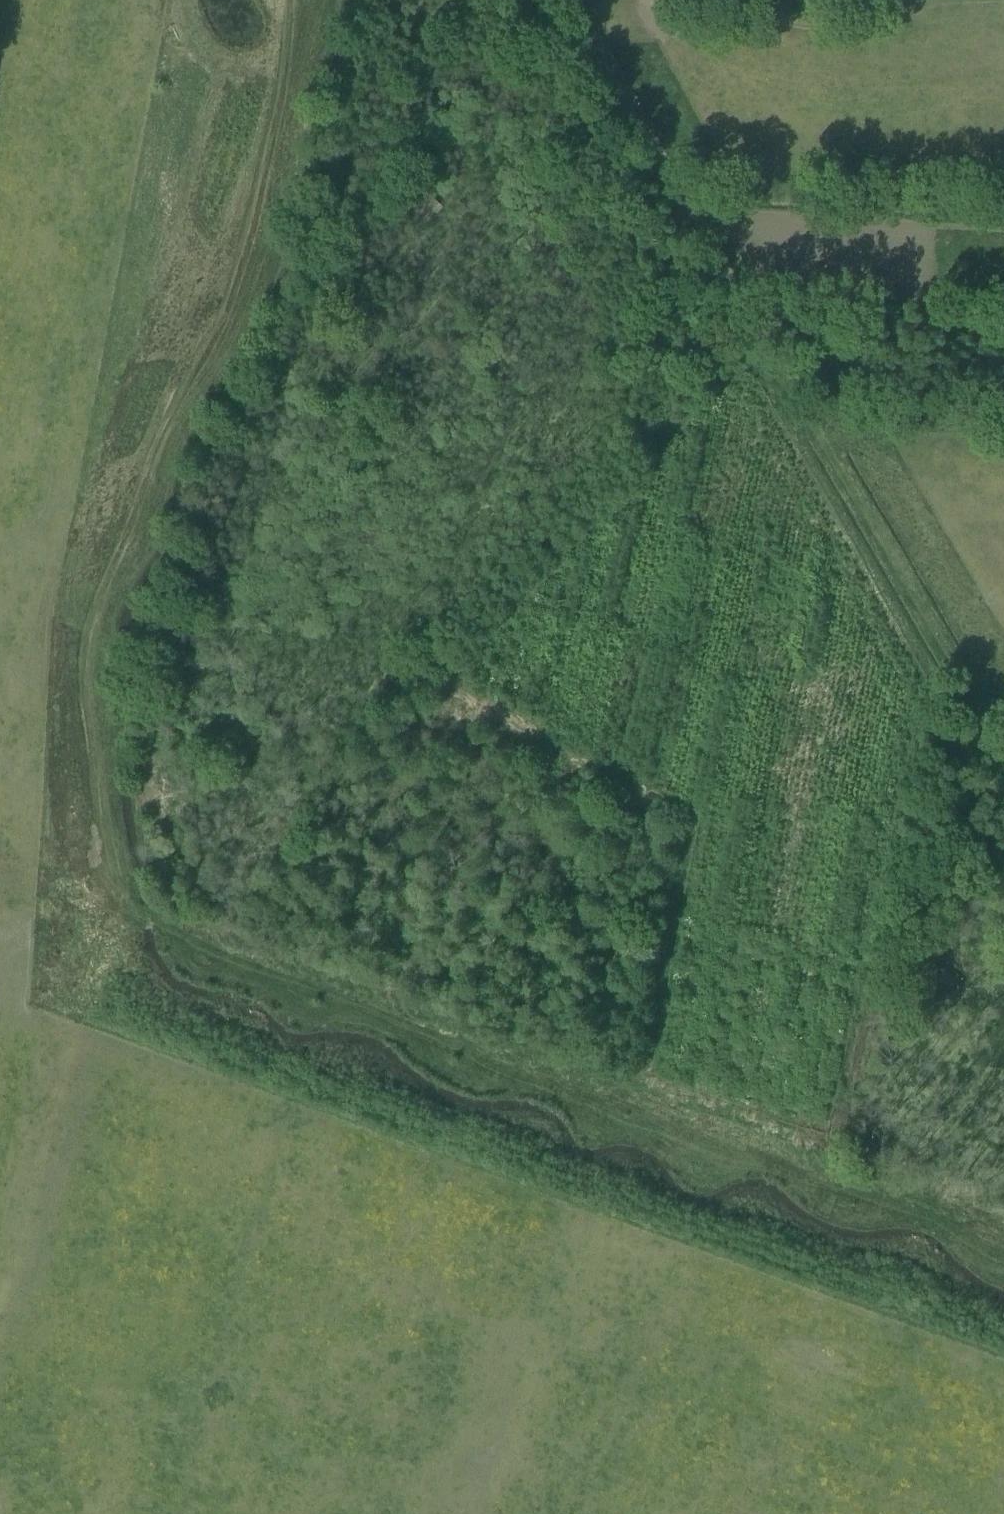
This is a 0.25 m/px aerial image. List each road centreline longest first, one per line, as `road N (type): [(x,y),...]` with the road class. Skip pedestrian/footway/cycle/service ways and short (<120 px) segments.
road 1 (track): [(809,416),(574,0)]
road 2 (track): [(1003,747),(809,416)]
road 3 (track): [(809,416),(1003,419)]

